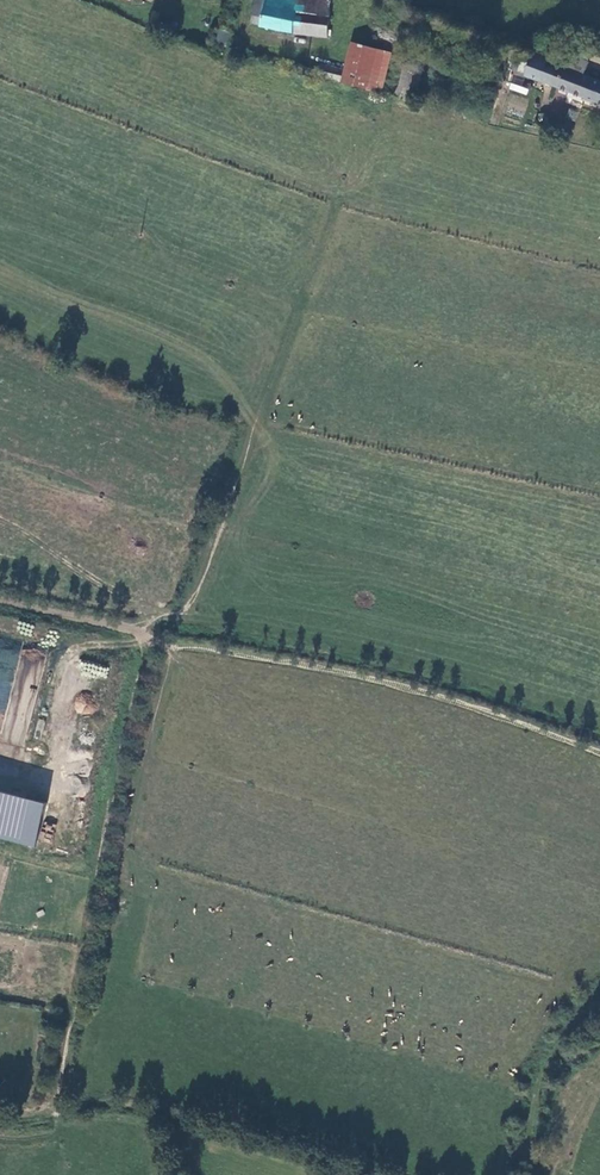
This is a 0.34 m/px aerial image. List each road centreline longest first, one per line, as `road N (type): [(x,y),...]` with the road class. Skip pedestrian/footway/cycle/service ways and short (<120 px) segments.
road 1 (track): [(599,748),(414,687),(151,631),(52,1112)]

